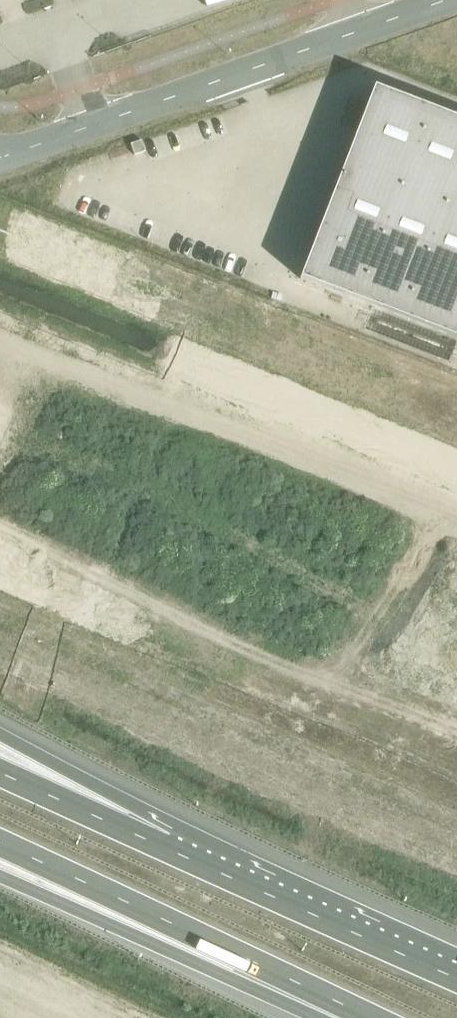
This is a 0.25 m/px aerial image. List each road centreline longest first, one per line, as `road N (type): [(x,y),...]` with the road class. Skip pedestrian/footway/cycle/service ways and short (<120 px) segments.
road 1 (unclassified): [(0,155),(444,0)]
road 2 (trunk): [(0,843),(371,1017)]
road 3 (trunk): [(0,878),(257,991),(363,1017)]
road 4 (trunk): [(456,977),(168,848)]
road 5 (trunk): [(168,848),(0,733)]
road 6 (trunk): [(168,848),(0,772)]

